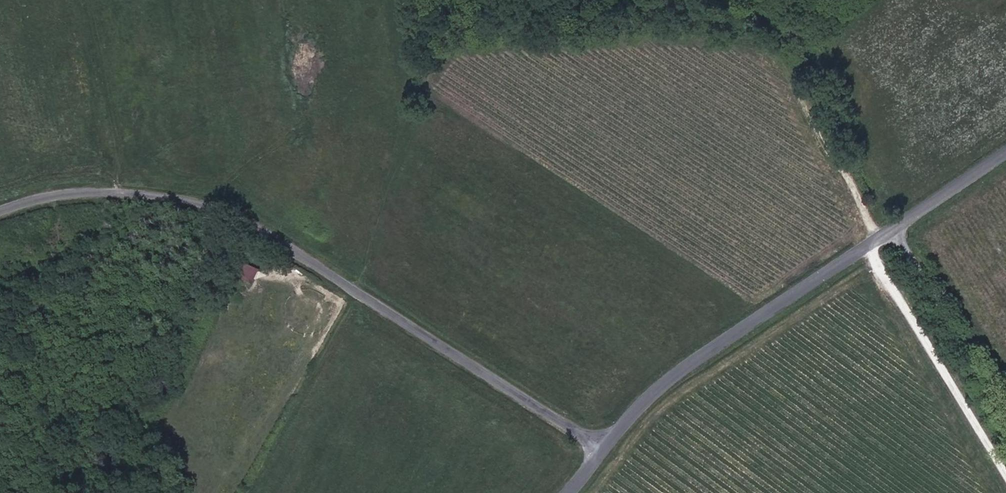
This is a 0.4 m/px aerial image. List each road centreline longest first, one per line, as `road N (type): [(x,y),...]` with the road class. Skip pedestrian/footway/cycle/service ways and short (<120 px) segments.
road 1 (unclassified): [(604,450),(284,243),(217,209),(114,193),(50,196),(0,211)]
road 2 (track): [(439,0),(459,66),(756,45),(805,92),(878,239)]
road 3 (tertiary): [(1005,153),(699,357),(604,450)]

